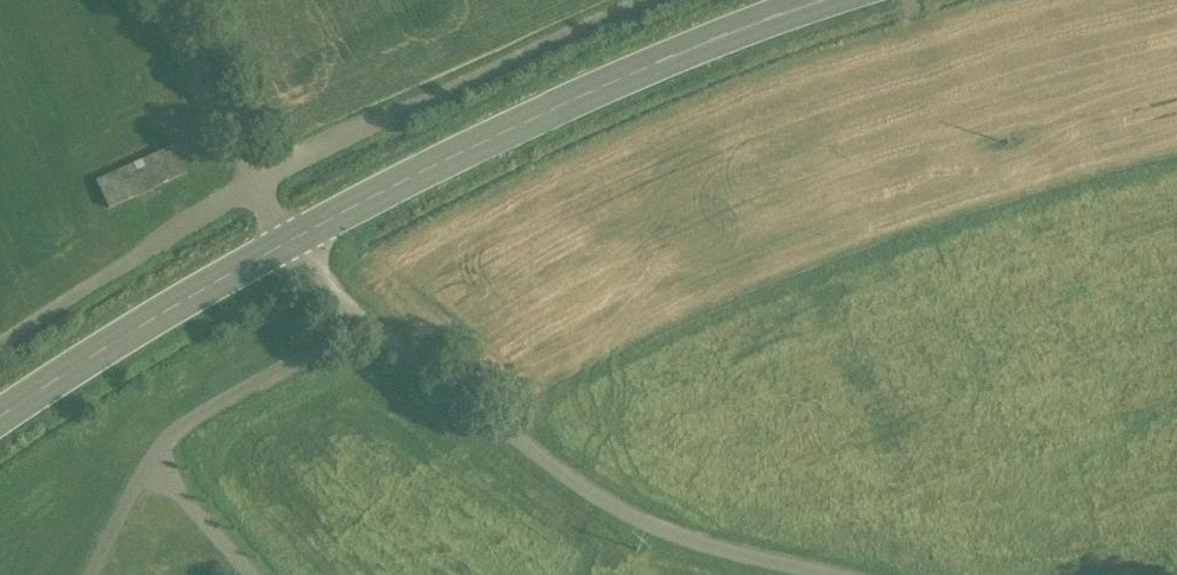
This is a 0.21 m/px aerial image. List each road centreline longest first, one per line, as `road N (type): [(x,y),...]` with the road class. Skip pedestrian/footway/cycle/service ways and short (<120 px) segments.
road 1 (unclassified): [(295,237),(356,319),(564,478),(661,531),(809,574)]
road 2 (primary): [(828,0),(633,73),(295,237)]
road 3 (primary): [(295,237),(0,415)]
road 4 (track): [(256,187),(176,0)]

